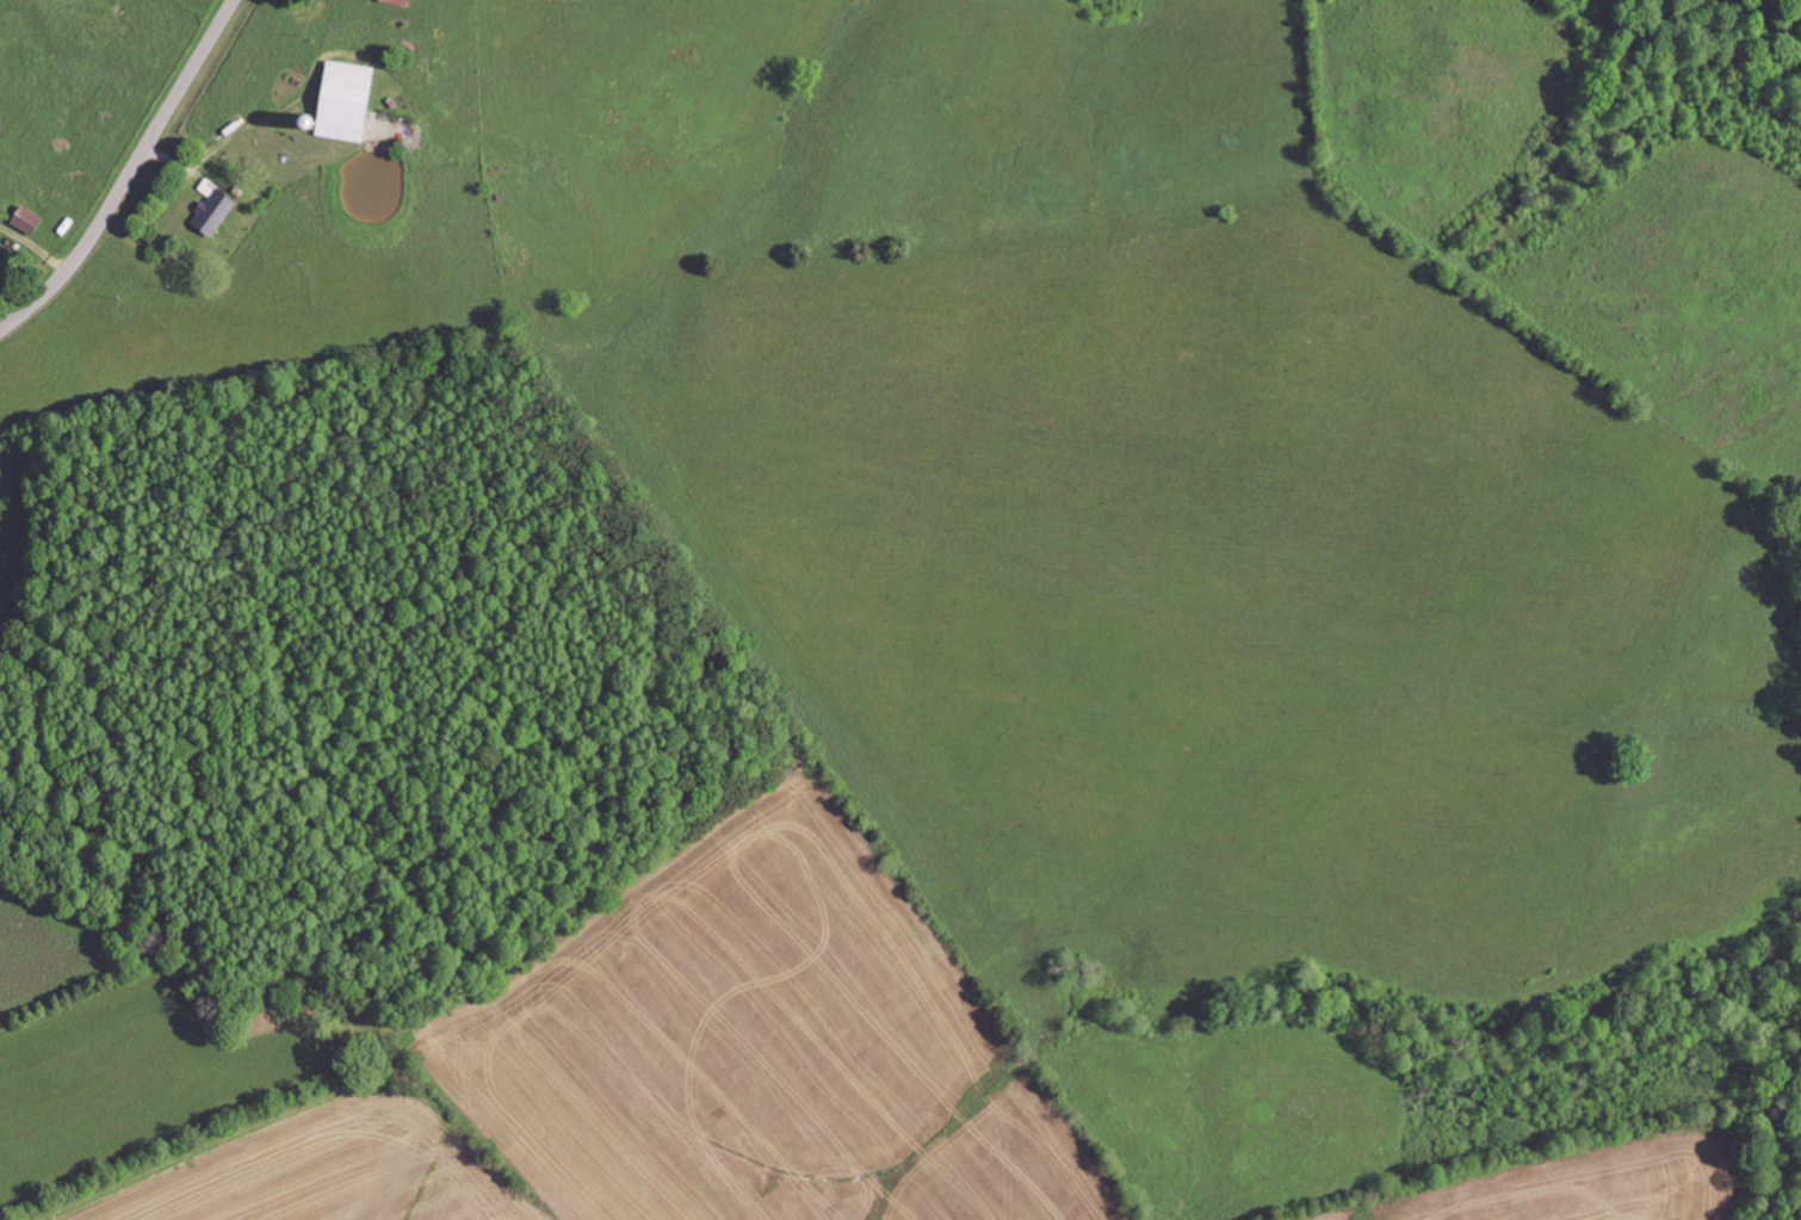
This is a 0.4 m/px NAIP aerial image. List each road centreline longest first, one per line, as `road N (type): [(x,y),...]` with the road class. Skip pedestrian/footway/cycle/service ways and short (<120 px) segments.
road 1 (tertiary): [(235,0),(87,246),(0,332)]

